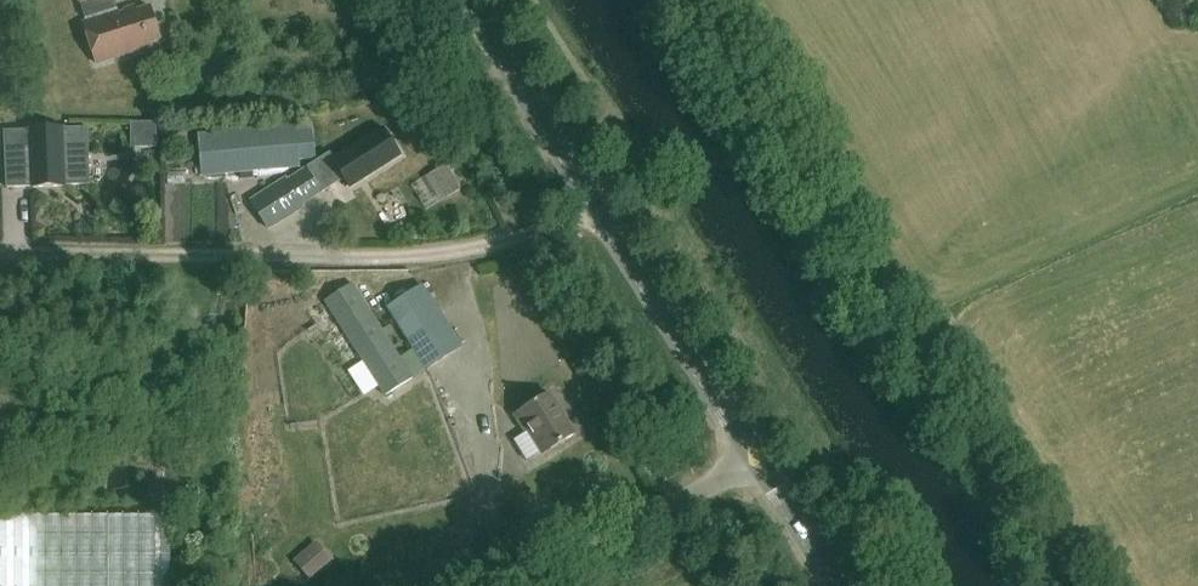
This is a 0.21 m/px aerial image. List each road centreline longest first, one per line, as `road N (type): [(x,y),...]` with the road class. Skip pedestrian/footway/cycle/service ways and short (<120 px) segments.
road 1 (track): [(590,211),(526,237),(458,249),(0,255)]
road 2 (tertiary): [(751,459),(462,0)]
road 3 (unclassified): [(518,585),(751,459)]
road 4 (tertiary): [(836,585),(751,459)]

